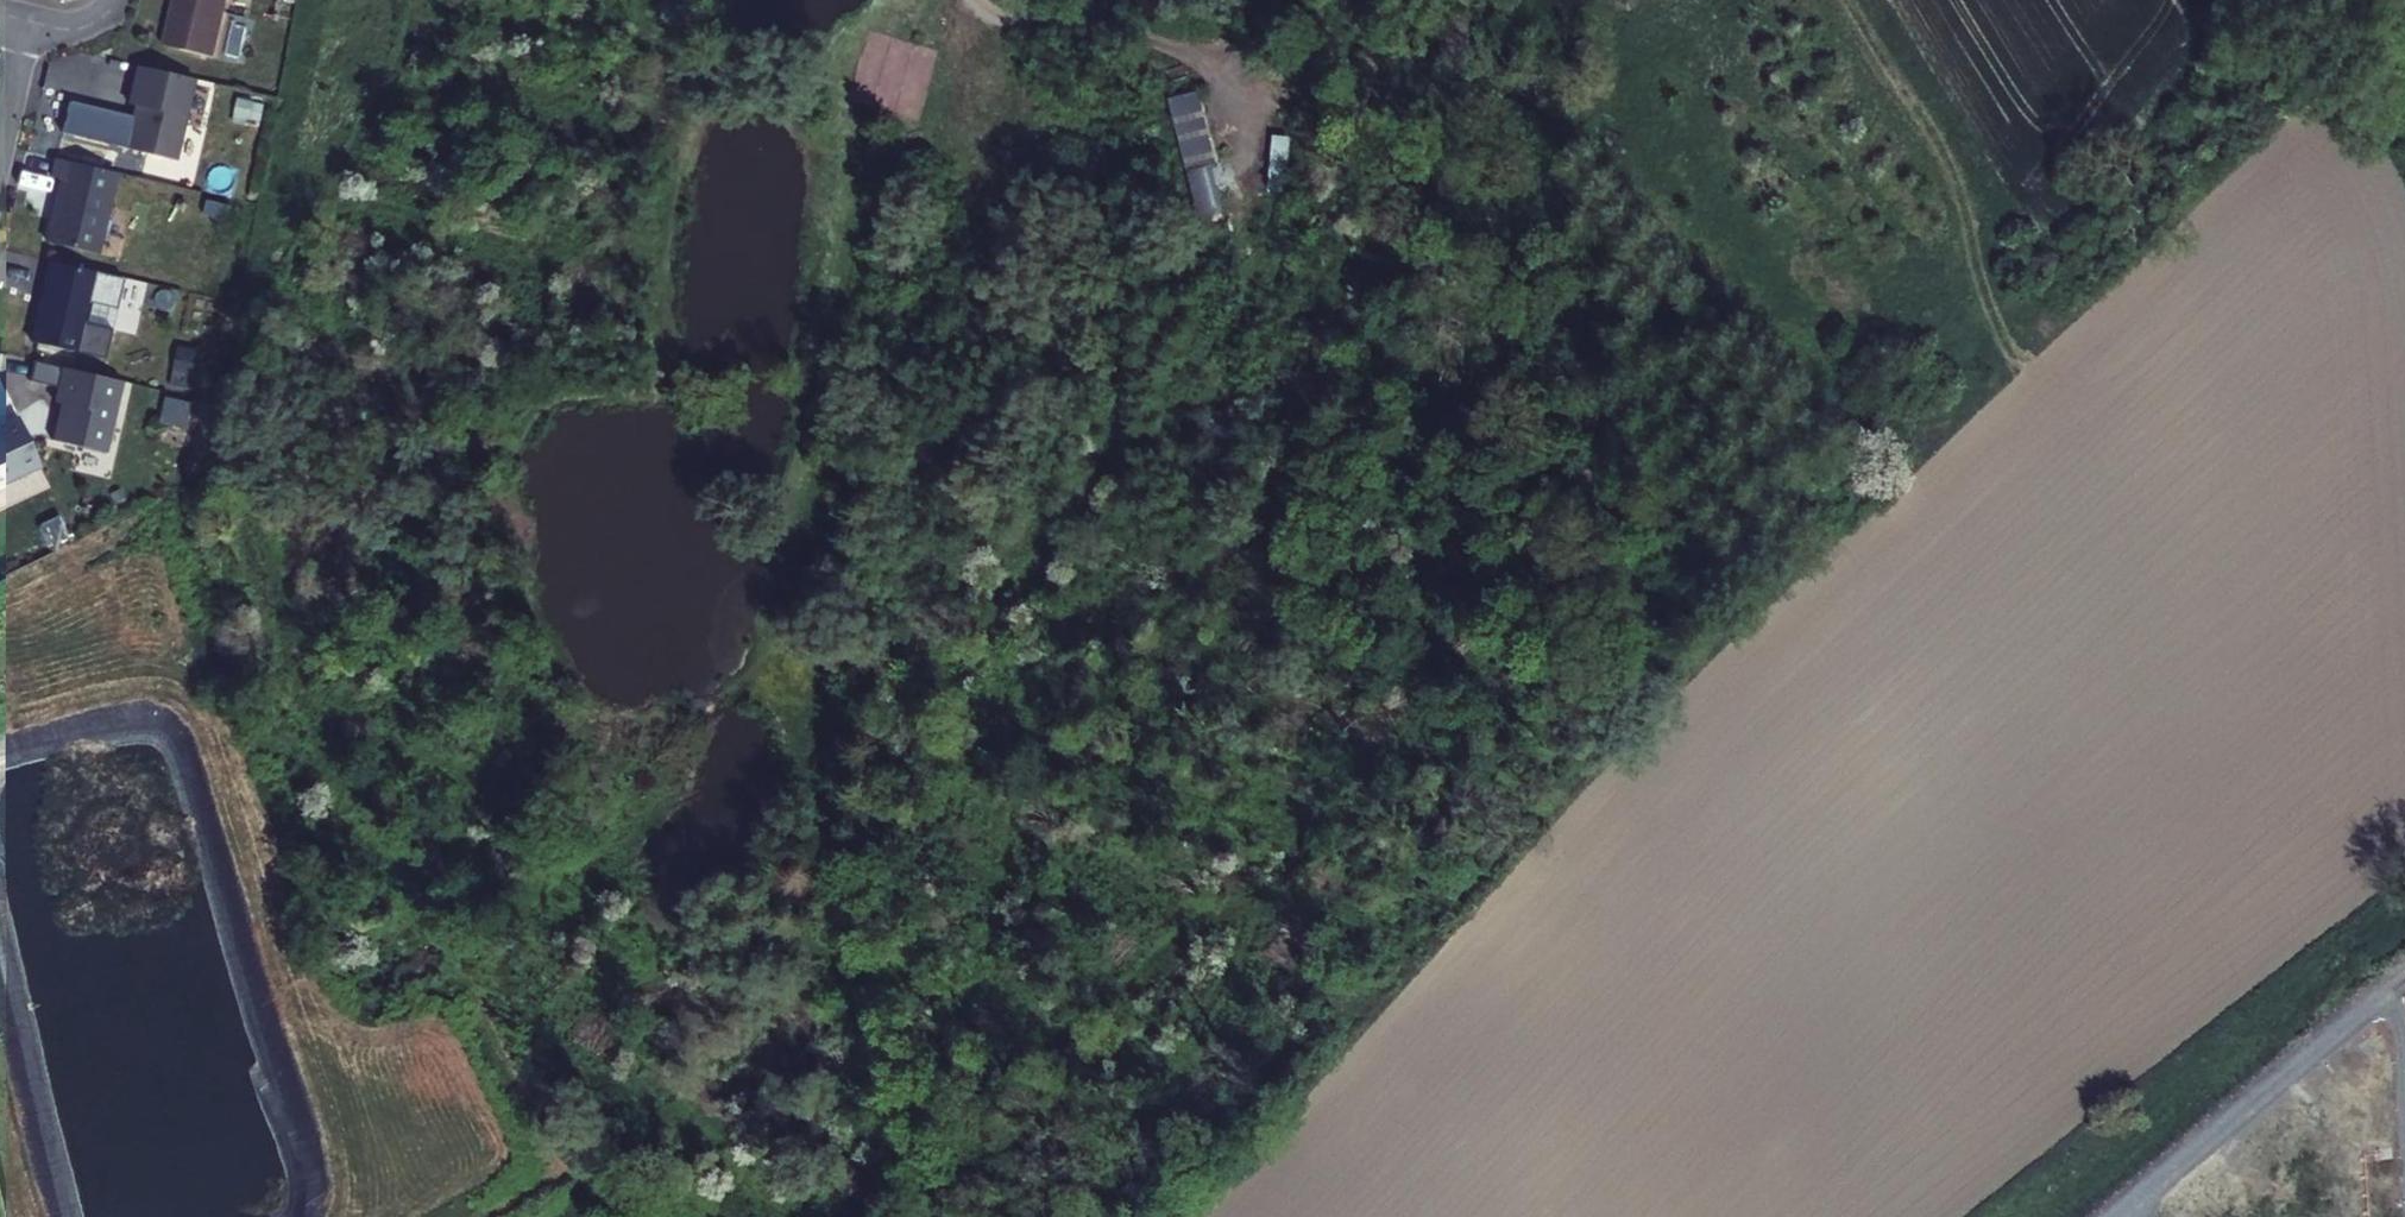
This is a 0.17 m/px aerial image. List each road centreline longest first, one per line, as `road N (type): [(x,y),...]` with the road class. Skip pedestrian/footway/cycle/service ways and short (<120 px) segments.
road 1 (residential): [(0,156),(34,17)]

